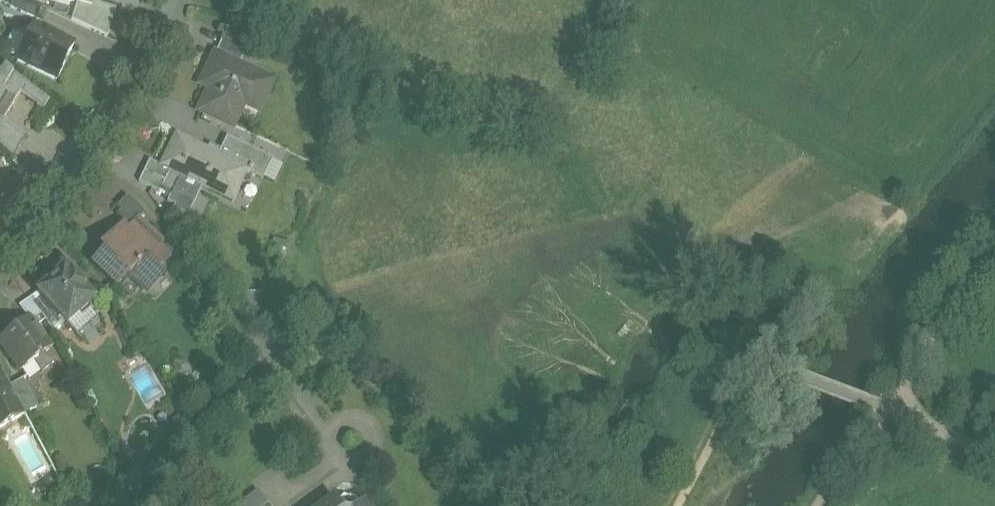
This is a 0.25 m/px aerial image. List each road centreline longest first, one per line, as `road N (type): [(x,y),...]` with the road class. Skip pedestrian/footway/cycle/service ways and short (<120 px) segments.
road 1 (residential): [(163,0),(86,168),(0,260)]
road 2 (track): [(785,372),(893,406),(994,451)]

